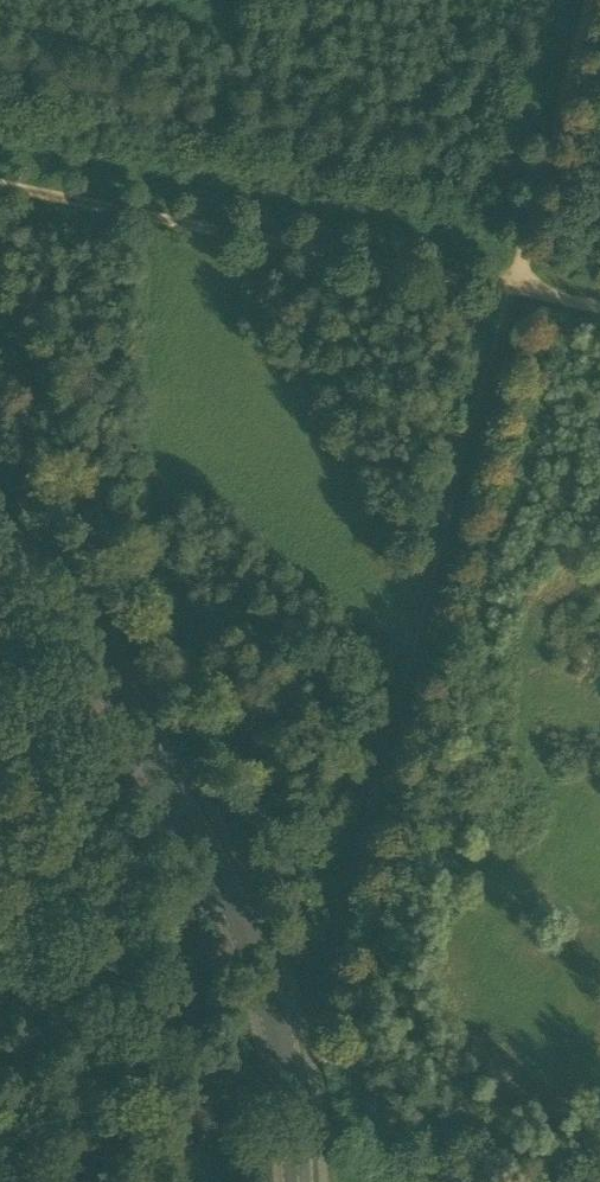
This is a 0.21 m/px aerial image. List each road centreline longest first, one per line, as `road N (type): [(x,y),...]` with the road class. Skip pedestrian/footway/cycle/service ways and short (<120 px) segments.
road 1 (track): [(592,0),(316,992),(287,1069)]
road 2 (tertiary): [(0,500),(233,901),(287,1069),(298,1181)]
road 3 (track): [(599,308),(0,183)]

